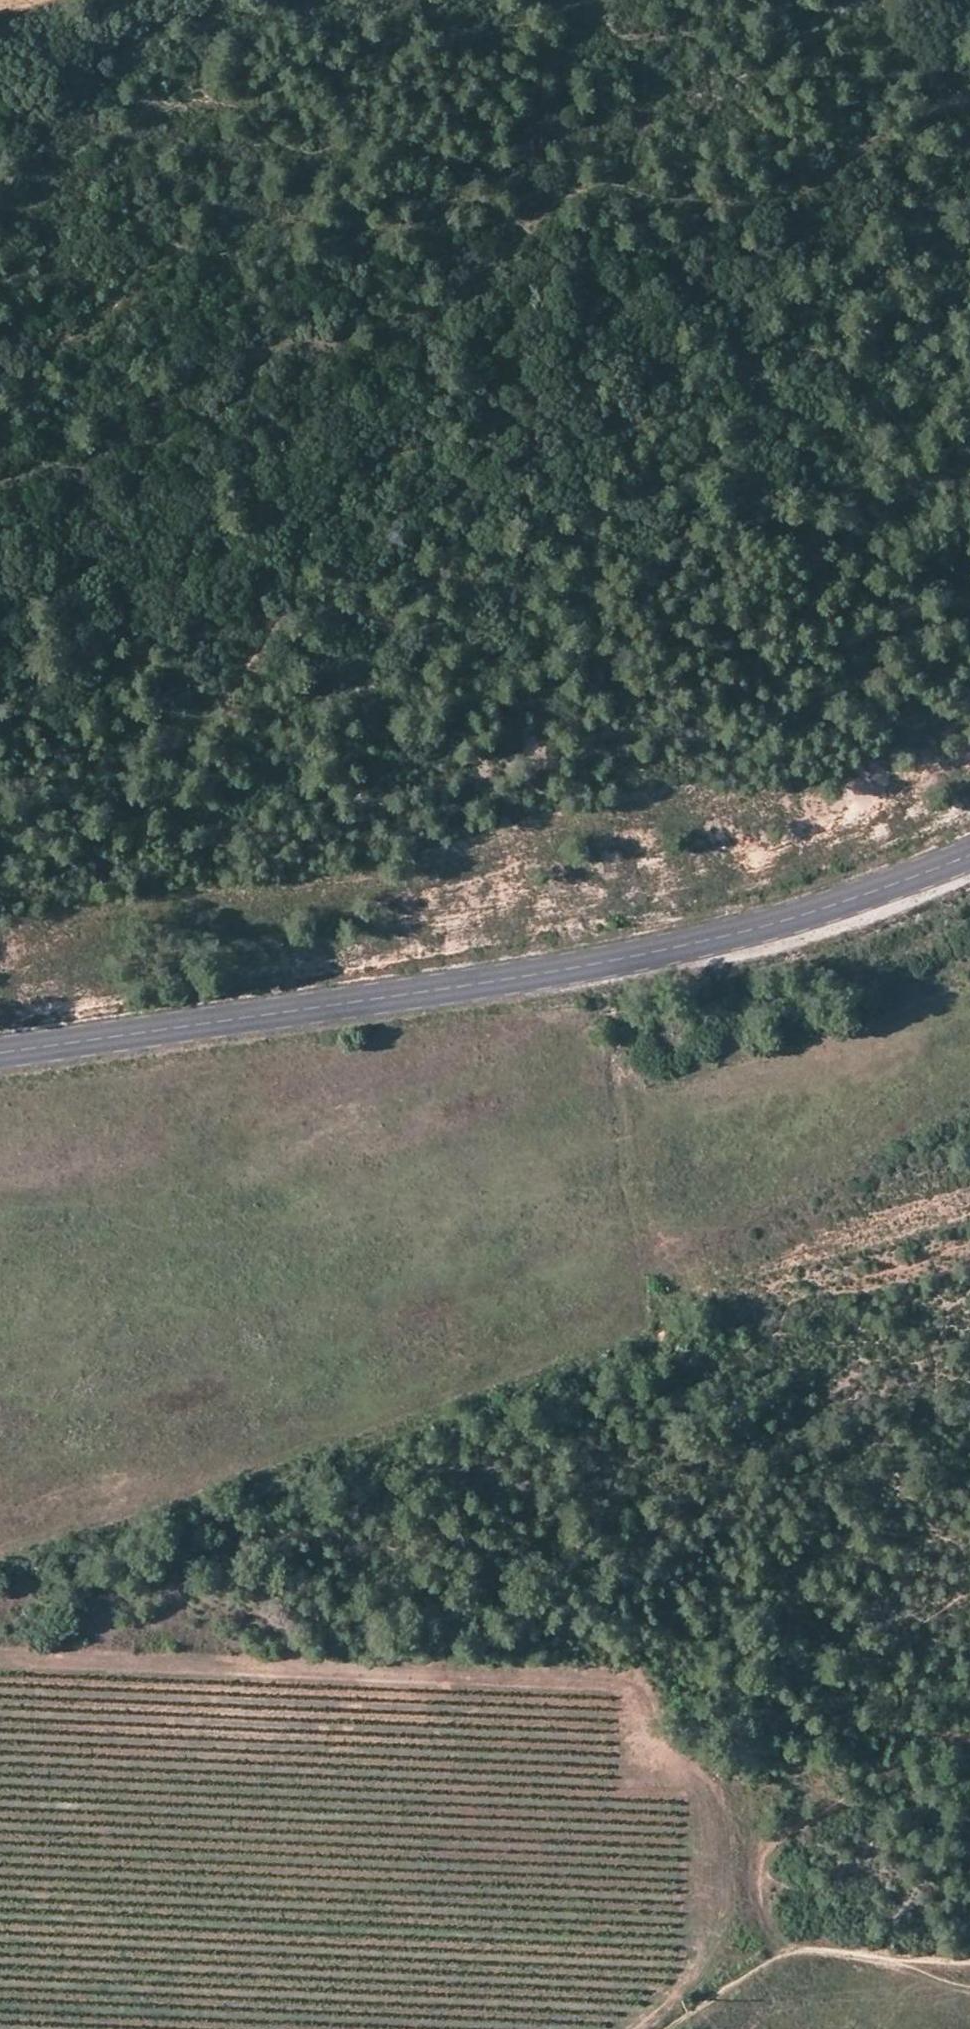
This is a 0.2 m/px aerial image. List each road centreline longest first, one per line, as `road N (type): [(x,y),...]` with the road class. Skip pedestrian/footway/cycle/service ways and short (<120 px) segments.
road 1 (tertiary): [(0,1052),(590,964),(780,922),(969,854)]
road 2 (track): [(969,1965),(811,1956),(765,1966),(679,2028)]

